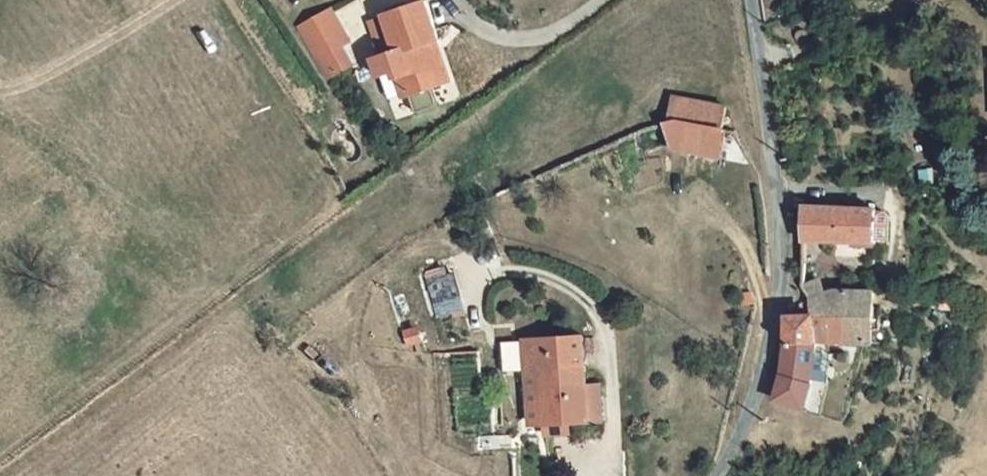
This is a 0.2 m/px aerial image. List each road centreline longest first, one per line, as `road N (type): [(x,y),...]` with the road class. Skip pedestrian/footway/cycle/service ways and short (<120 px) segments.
road 1 (unclassified): [(726,475),(778,284),(770,115),(751,0)]

